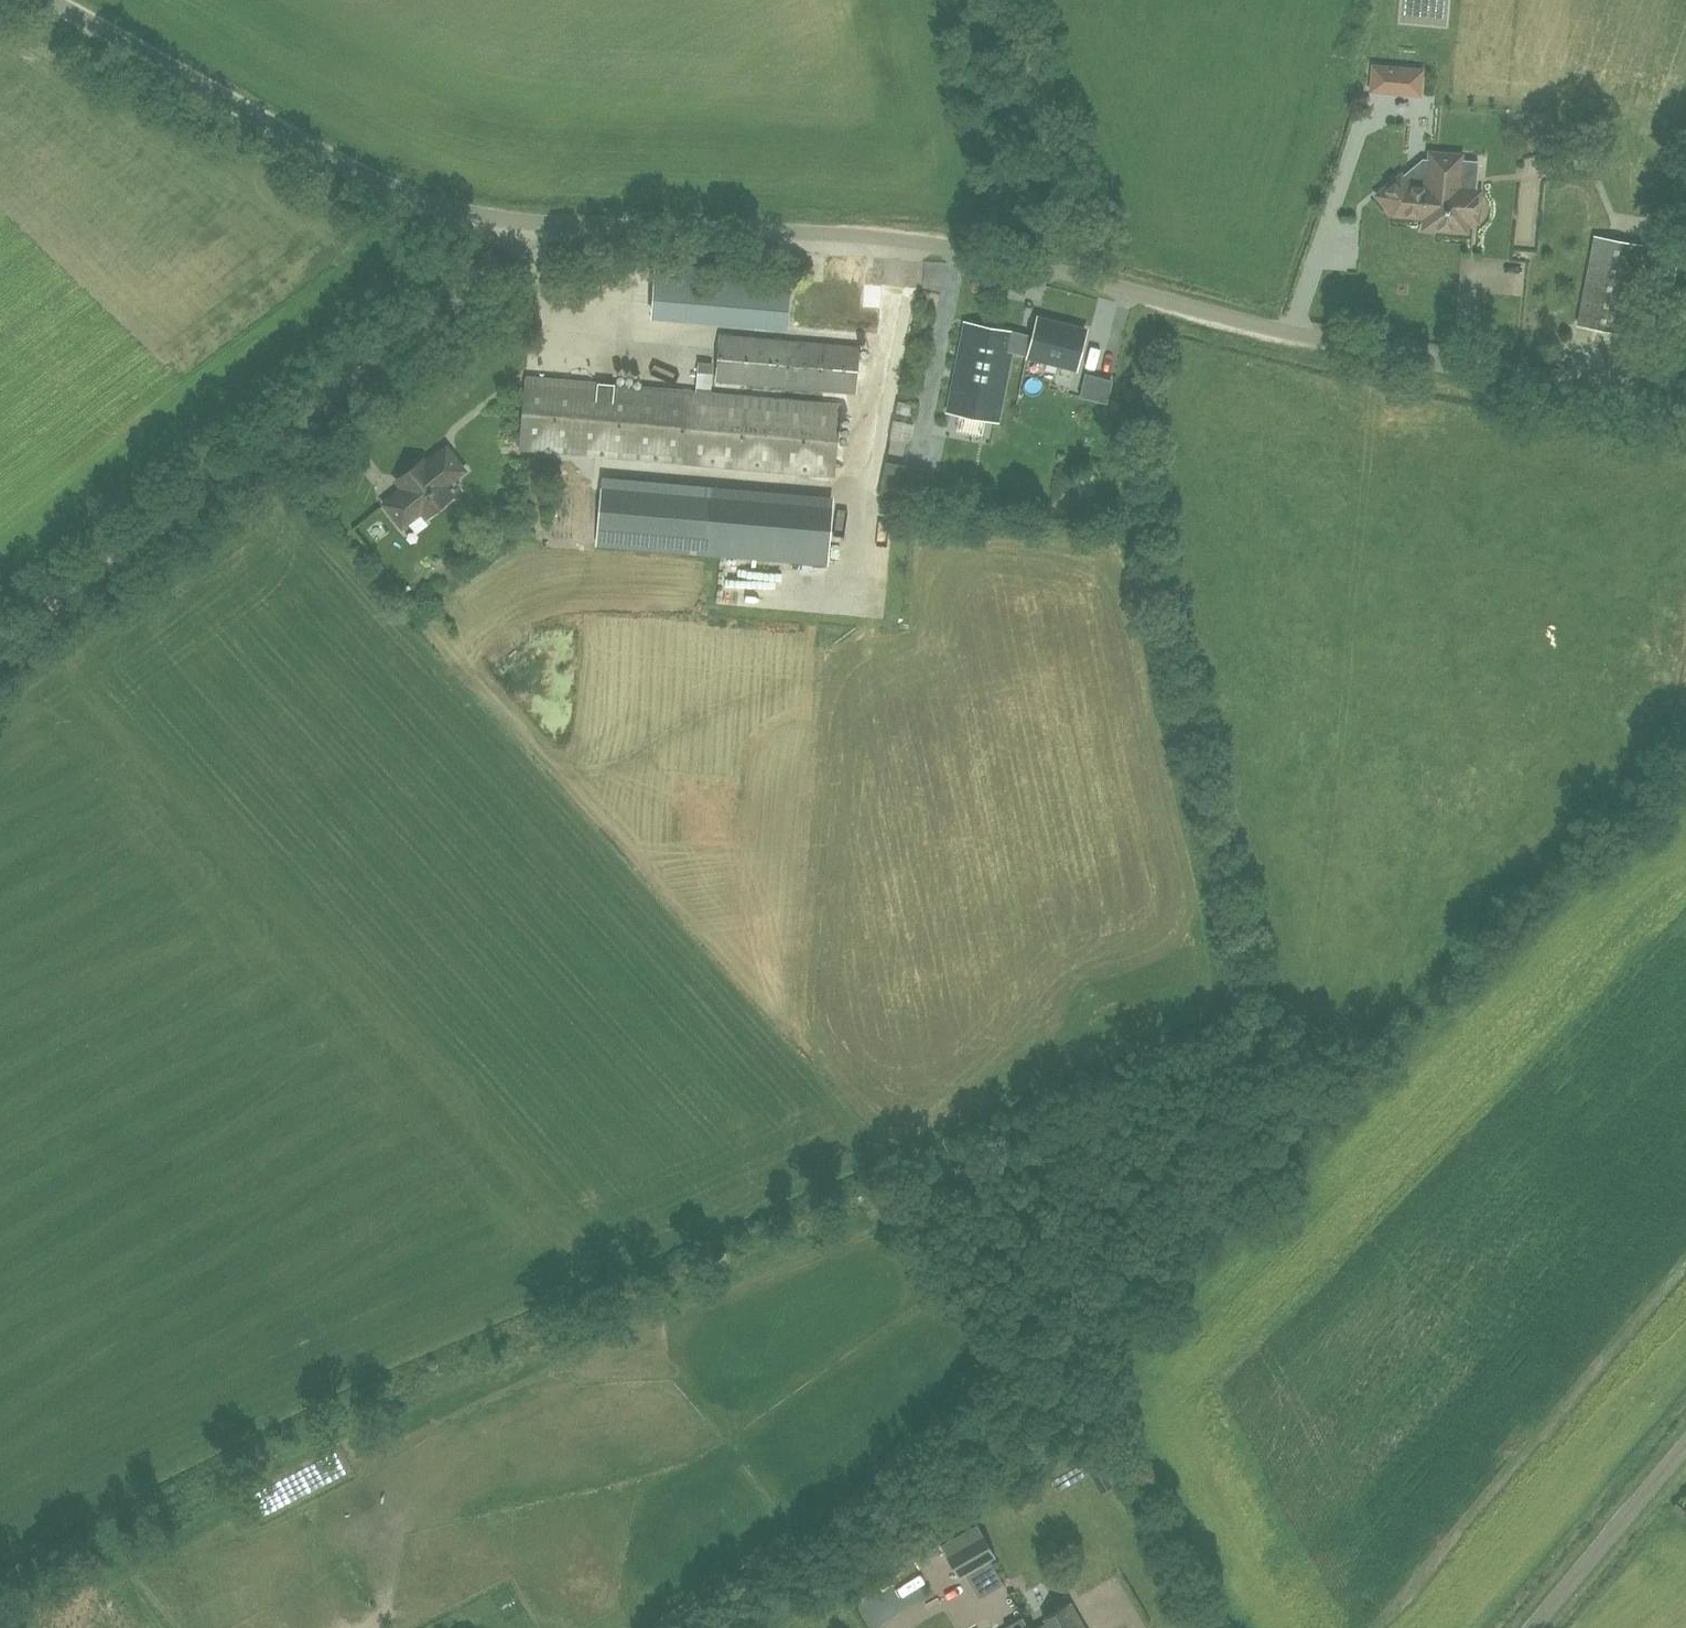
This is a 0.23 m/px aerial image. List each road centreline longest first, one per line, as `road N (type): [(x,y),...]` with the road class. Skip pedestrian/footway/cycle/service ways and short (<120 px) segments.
road 1 (unclassified): [(1685,413),(1403,357),(980,252),(894,238),(473,213),(362,176),(46,0)]
road 2 (track): [(547,221),(0,650)]
road 3 (unclassified): [(1525,1627),(1685,1433)]

